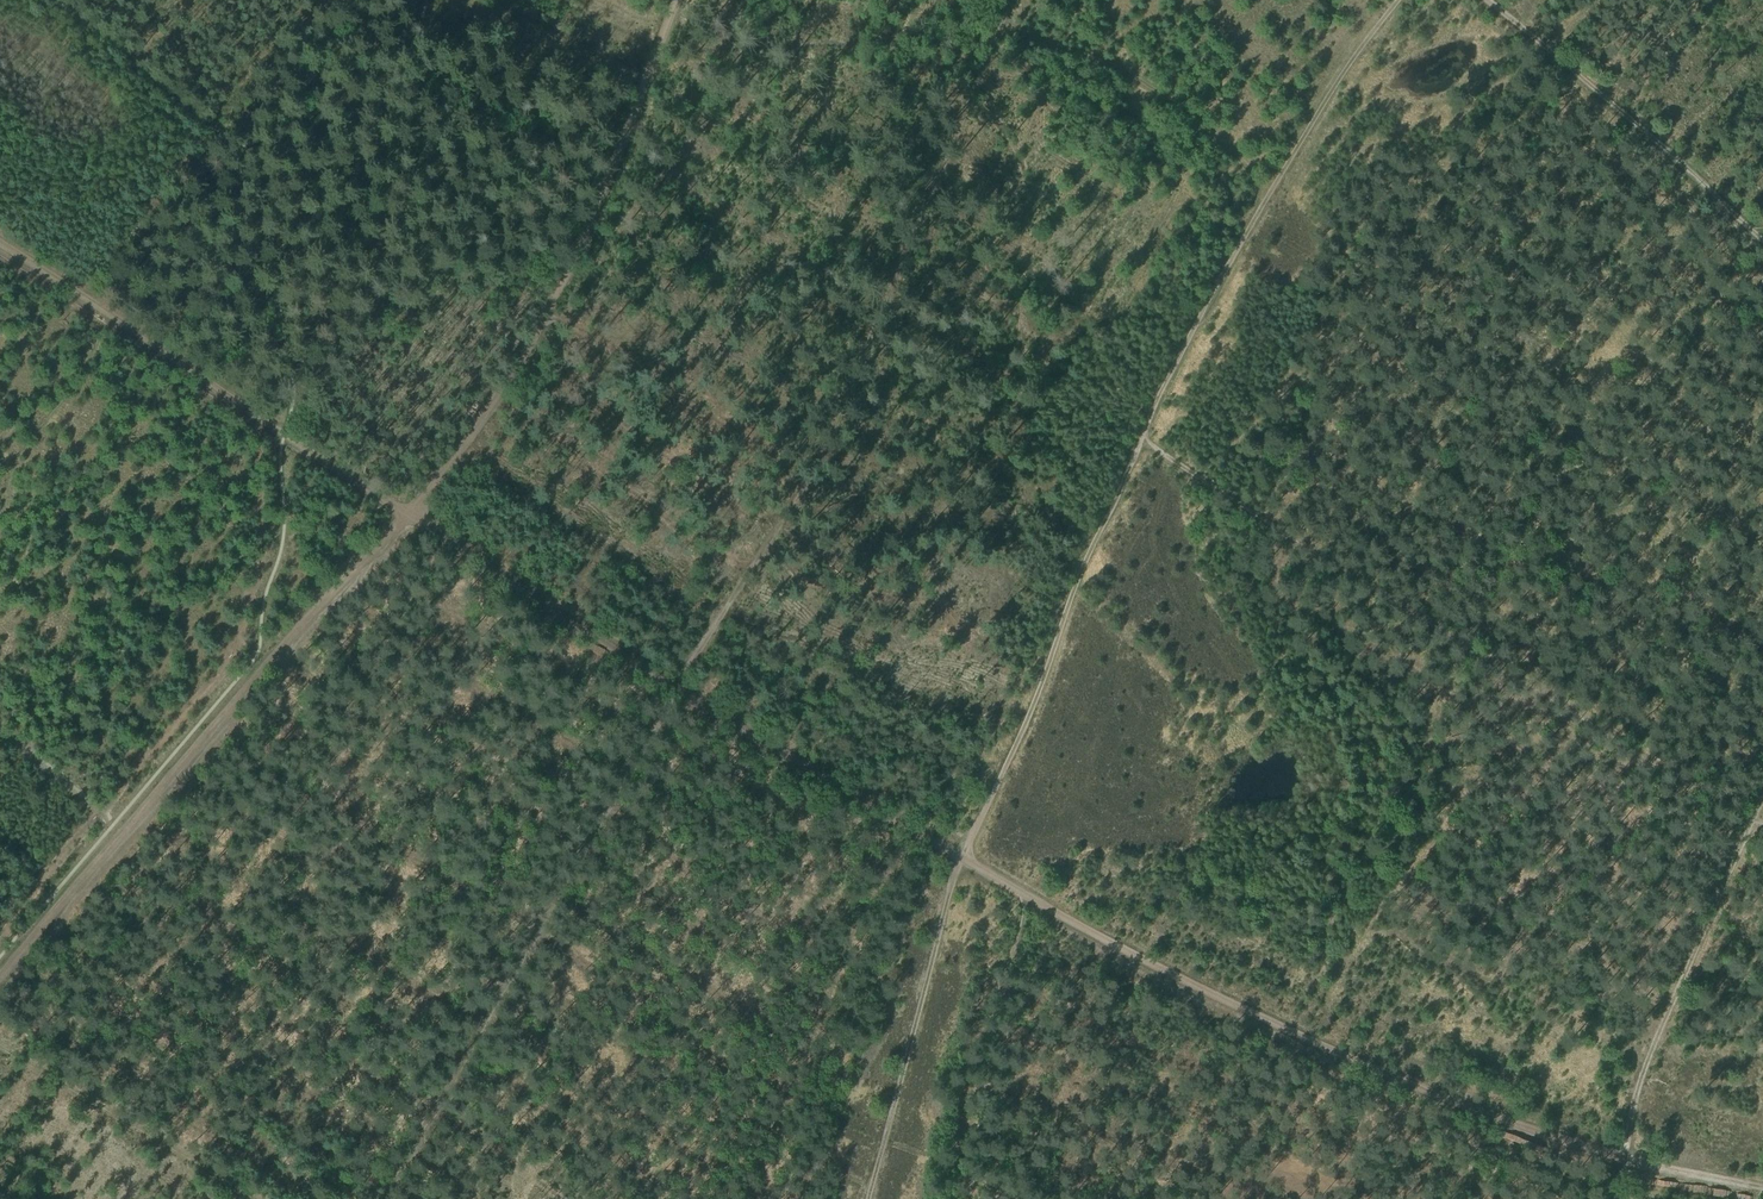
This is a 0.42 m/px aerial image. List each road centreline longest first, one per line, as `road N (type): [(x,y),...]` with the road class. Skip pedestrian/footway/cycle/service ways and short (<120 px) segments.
road 1 (track): [(669,692),(1294,1029),(1626,1158),(1762,1185)]
road 2 (track): [(1139,436),(1762,827)]
road 3 (track): [(978,78),(803,489),(669,692)]
road 4 (track): [(0,982),(341,579),(413,516)]
road 5 (track): [(669,692),(413,516),(569,263)]
road 6 (track): [(384,1198),(669,692)]
road 7 (track): [(0,243),(284,441),(413,516)]
road 8 (track): [(967,853),(1043,672),(1073,569),(1139,436)]
road 9 (track): [(1762,804),(1643,1073),(1619,1198)]
road 10 (track): [(998,32),(1111,62),(1256,171),(1262,194),(1238,237)]
road 11 (track): [(867,1198),(955,874),(967,853)]
road 12 (track): [(1746,230),(1535,30),(1490,0)]
road 13 (track): [(569,263),(249,158)]
road 14 (track): [(668,0),(594,215),(569,263)]
road 15 (track): [(1262,194),(1401,0)]
road 16 (track): [(1139,436),(1238,237)]

